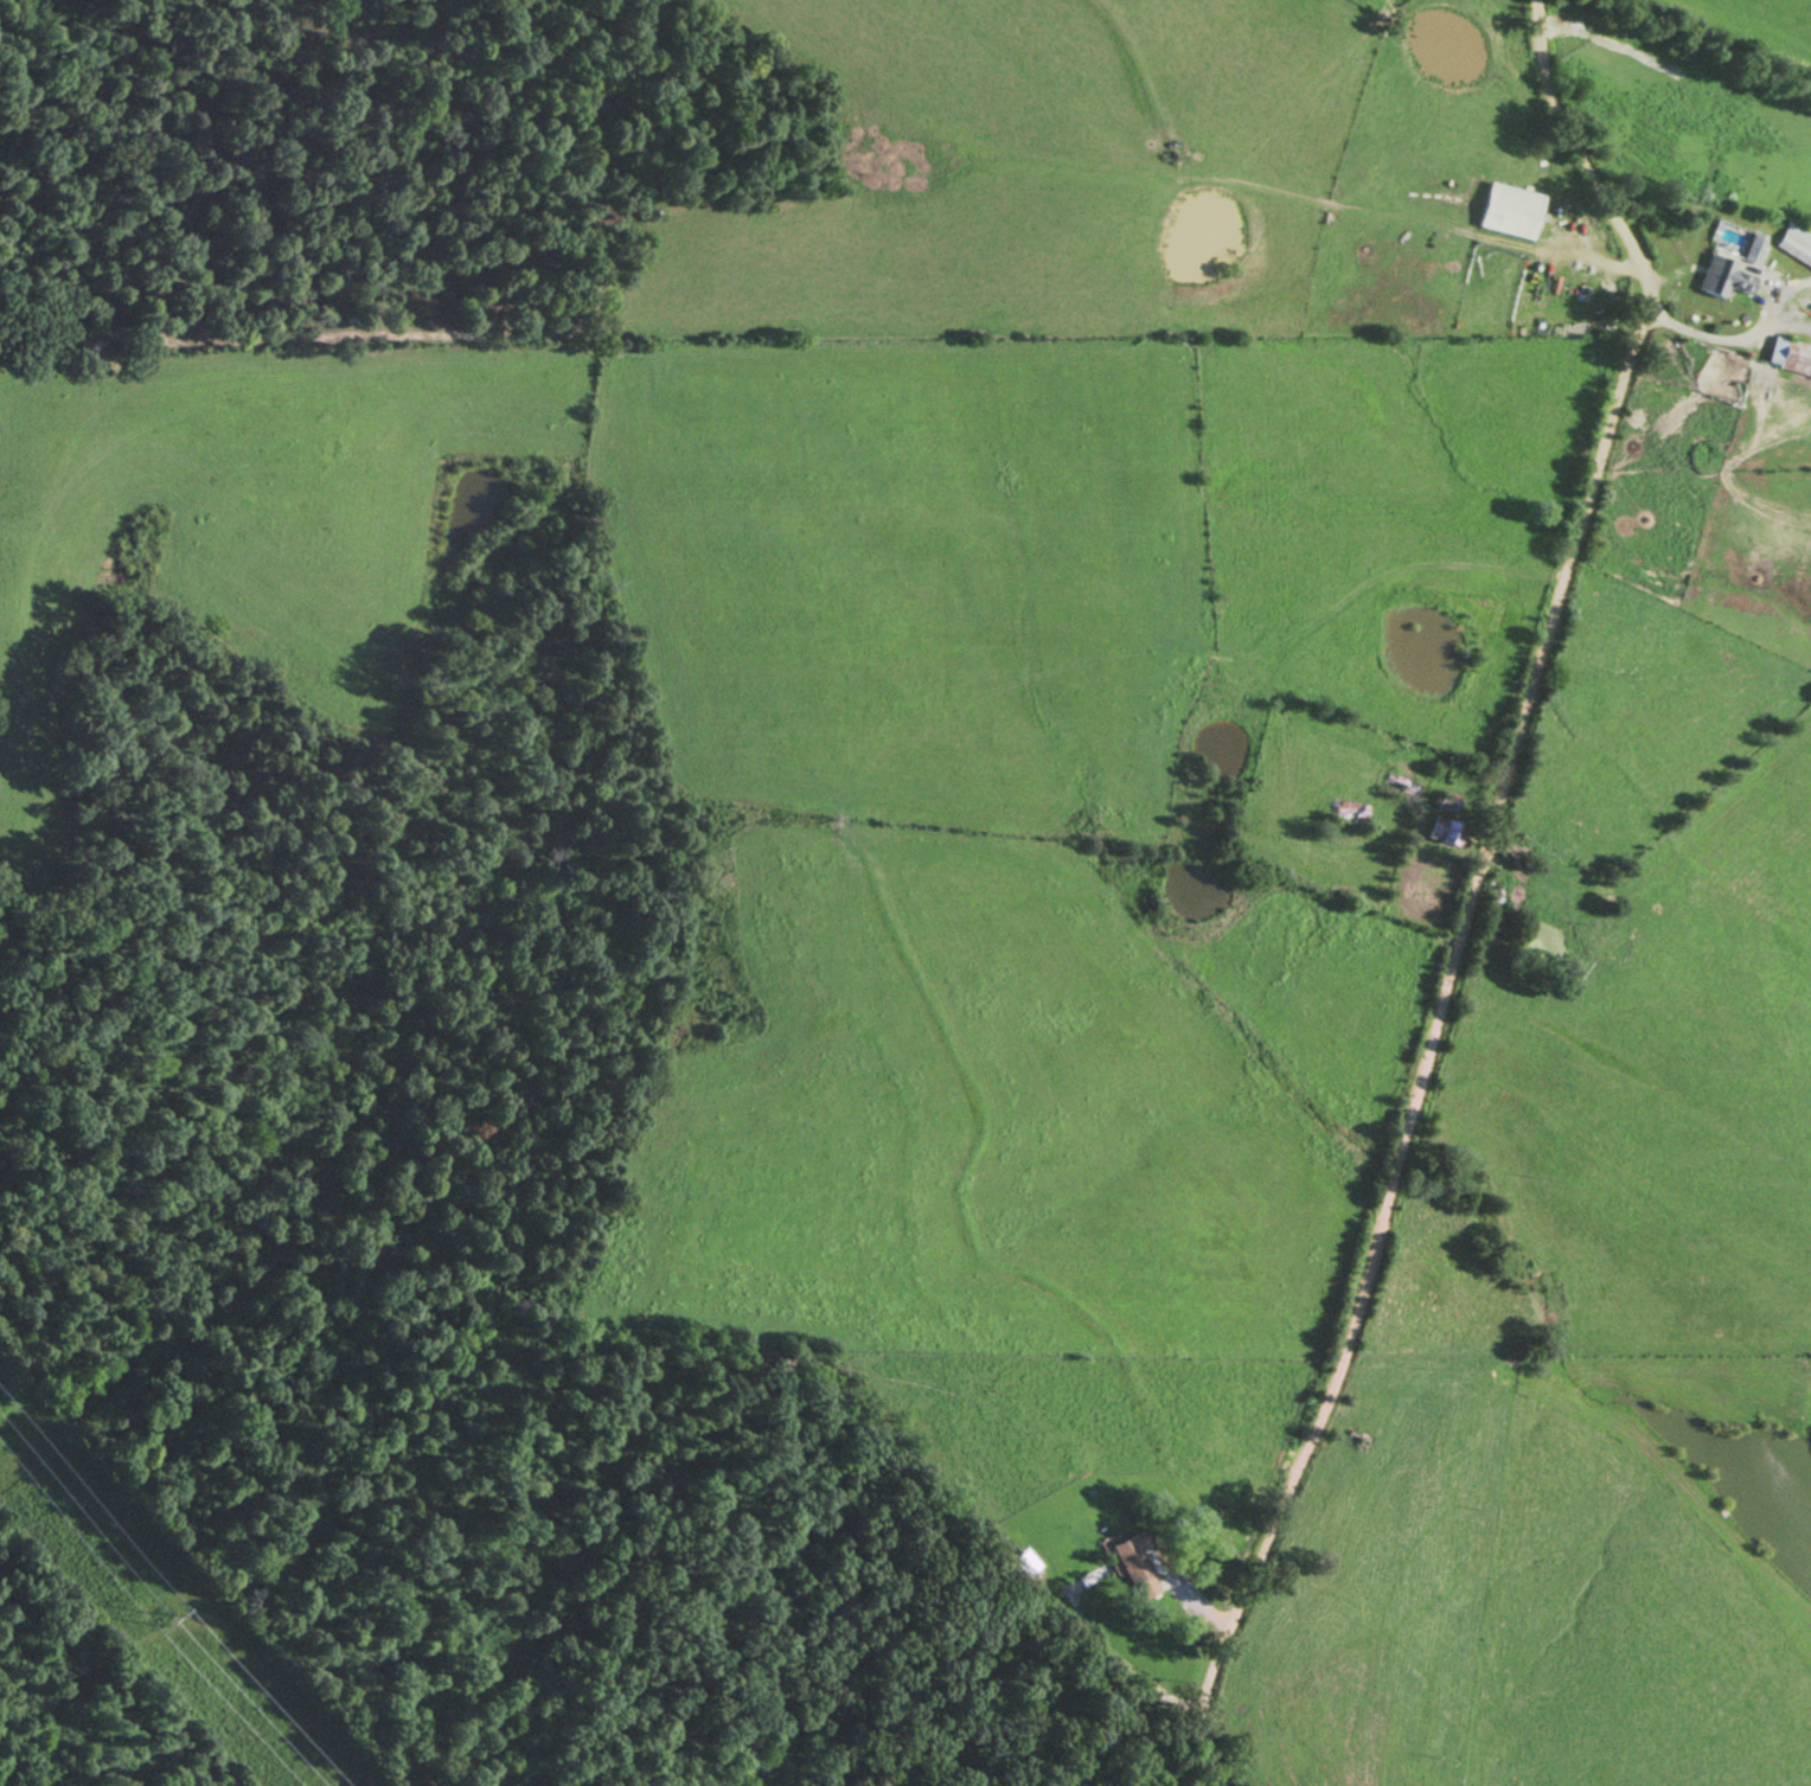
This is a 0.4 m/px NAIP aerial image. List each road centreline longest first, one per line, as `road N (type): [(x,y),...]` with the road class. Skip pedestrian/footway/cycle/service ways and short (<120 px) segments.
road 1 (residential): [(1215,1785),(1208,1708),(1227,1626),(1351,1334),(1531,677),(1655,288),(1542,79),(1535,0)]

